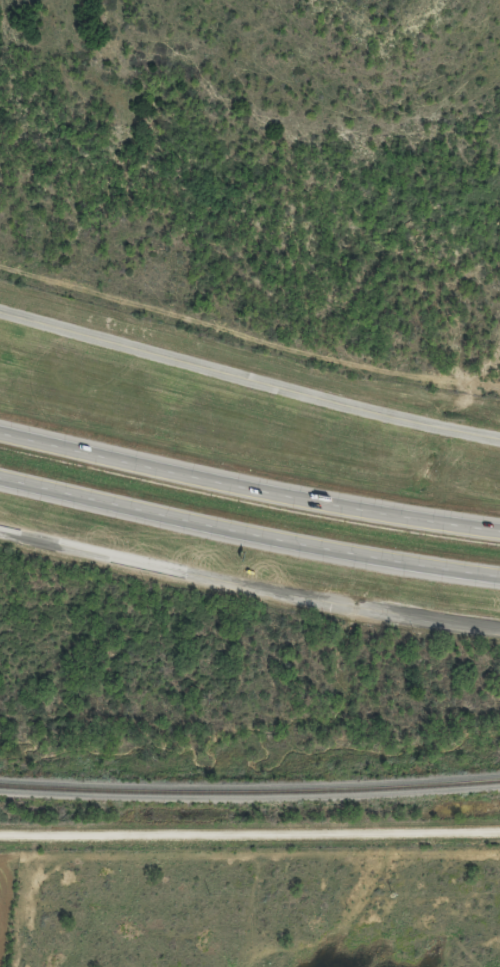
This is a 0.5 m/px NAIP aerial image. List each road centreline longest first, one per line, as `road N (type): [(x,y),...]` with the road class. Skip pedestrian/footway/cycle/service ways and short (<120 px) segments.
road 1 (motorway): [(499,529),(317,500),(0,430)]
road 2 (motorway): [(0,476),(243,531),(499,575)]
road 3 (tertiary): [(499,627),(183,582),(0,539)]
road 4 (residential): [(499,873),(0,888)]
road 5 (tertiary): [(0,318),(335,401)]
road 6 (tertiary): [(335,401),(499,442)]

